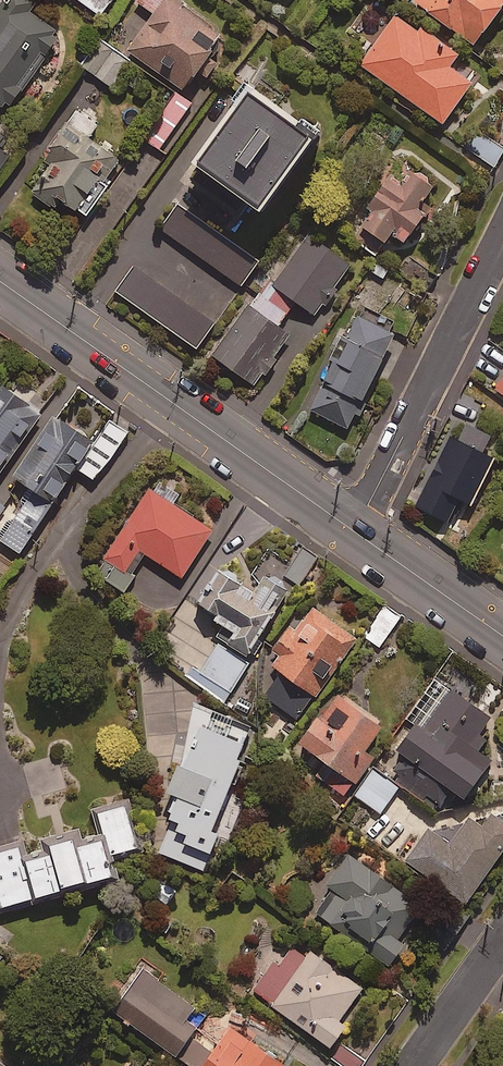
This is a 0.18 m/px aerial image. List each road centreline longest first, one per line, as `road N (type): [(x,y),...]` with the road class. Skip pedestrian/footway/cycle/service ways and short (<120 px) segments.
road 1 (tertiary): [(354,531),(0,282)]
road 2 (residential): [(354,531),(502,241)]
road 3 (tertiary): [(502,636),(354,531)]
road 4 (residential): [(414,1065),(502,940)]

